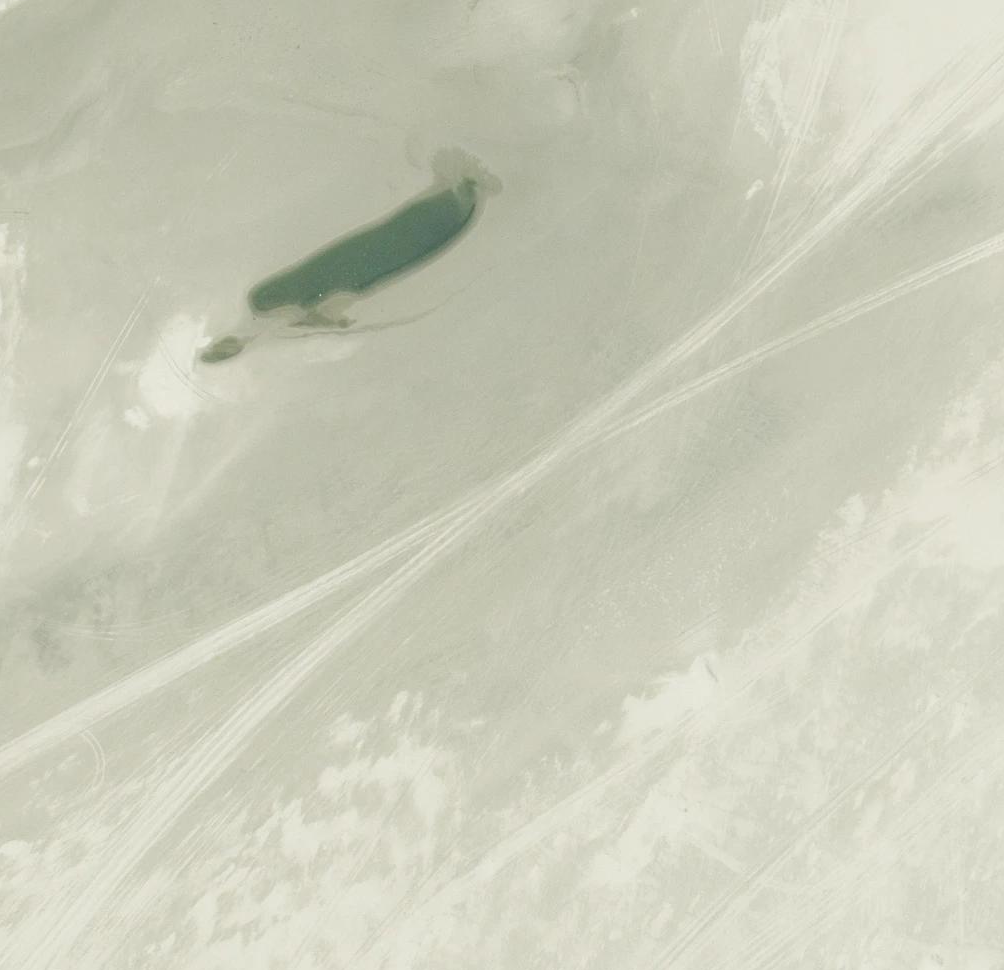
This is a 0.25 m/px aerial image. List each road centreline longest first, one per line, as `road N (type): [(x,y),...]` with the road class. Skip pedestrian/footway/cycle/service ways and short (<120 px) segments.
road 1 (track): [(449,969),(559,791),(1003,453)]

